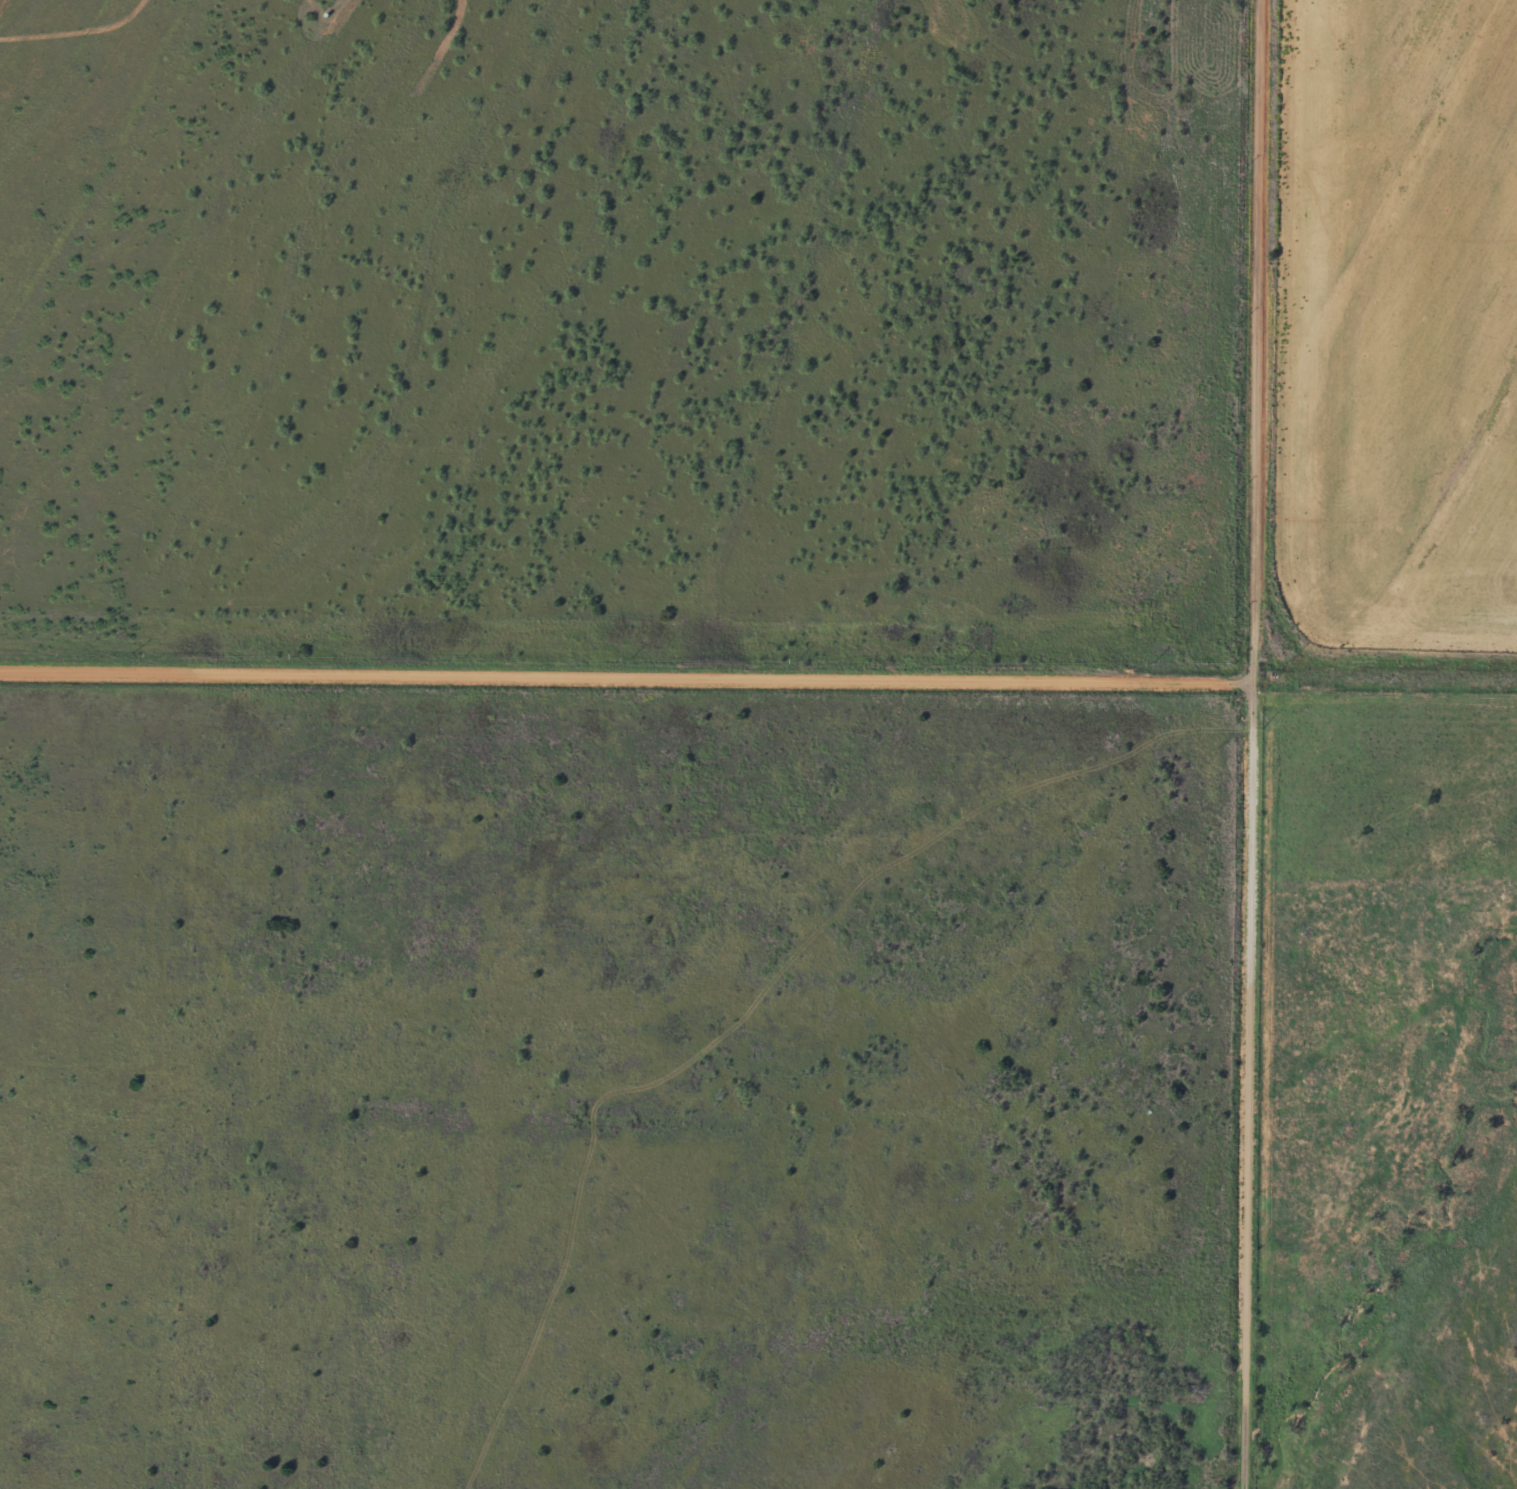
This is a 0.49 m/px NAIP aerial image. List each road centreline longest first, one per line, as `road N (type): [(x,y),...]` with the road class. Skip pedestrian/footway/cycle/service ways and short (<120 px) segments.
road 1 (residential): [(1250,1488),(1265,0)]
road 2 (residential): [(0,668),(1256,677)]

